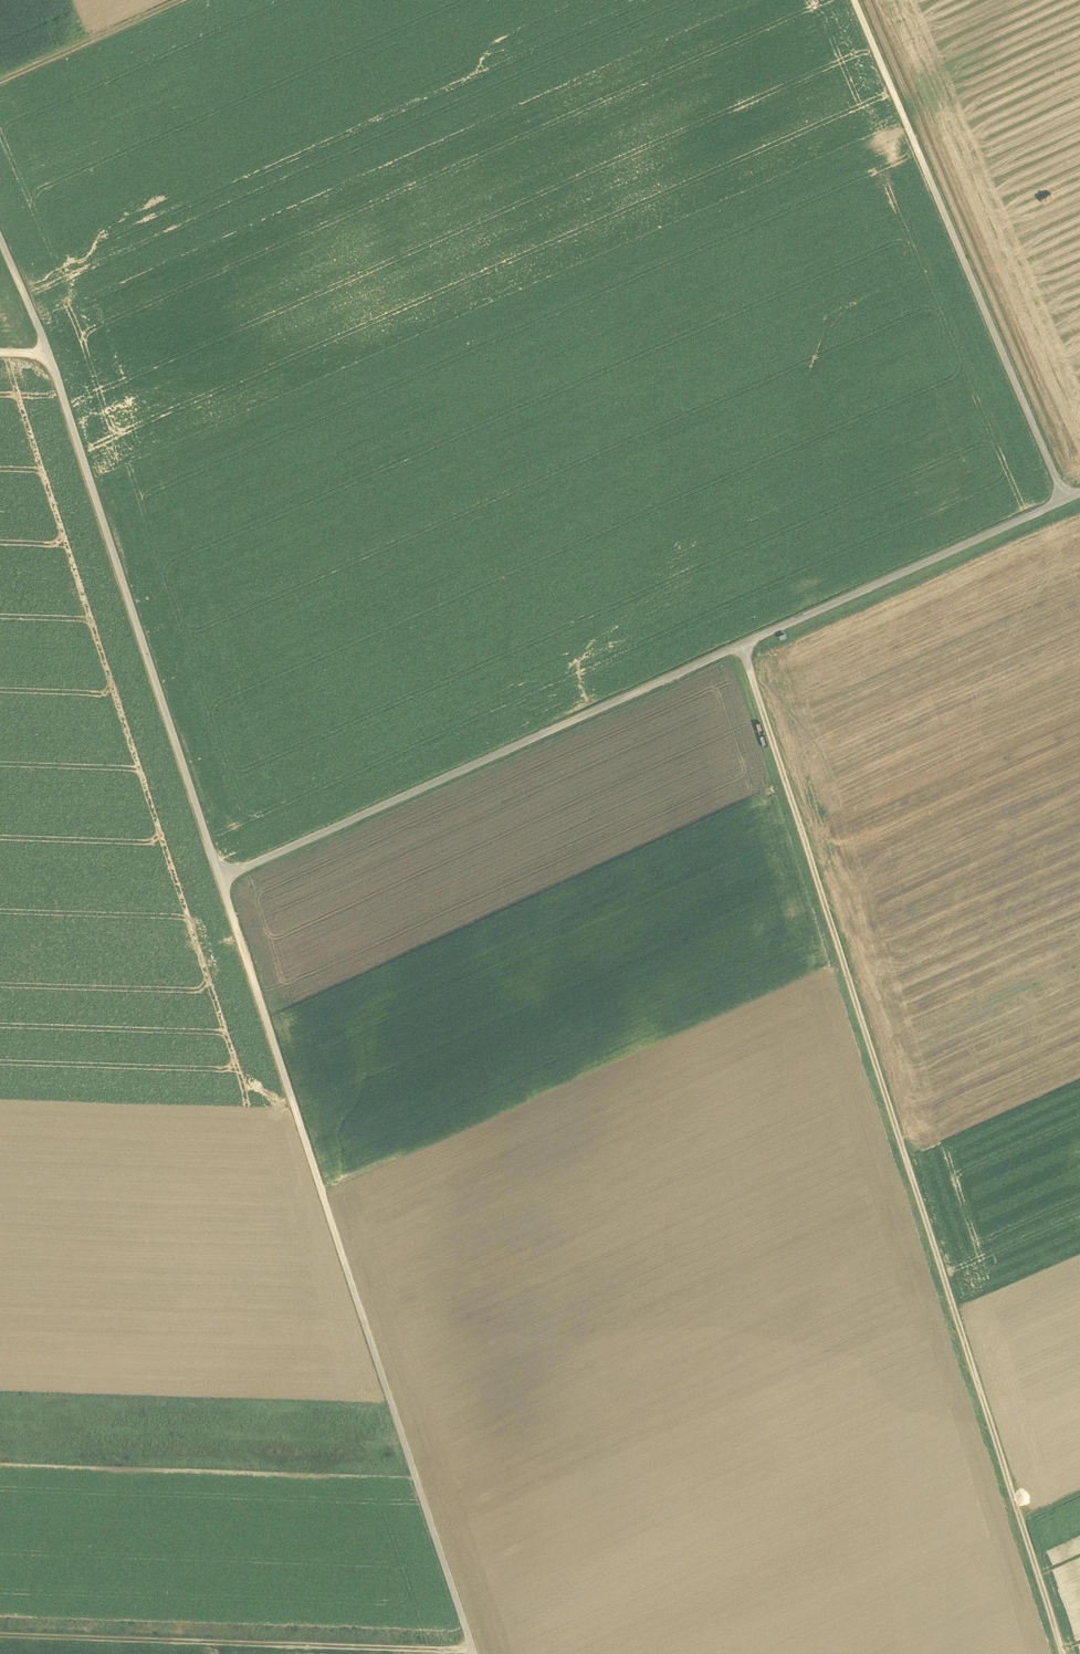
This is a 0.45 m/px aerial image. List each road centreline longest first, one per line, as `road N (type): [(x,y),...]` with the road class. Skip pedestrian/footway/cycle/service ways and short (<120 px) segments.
road 1 (track): [(1064,1653),(742,645)]
road 2 (track): [(220,879),(1079,494)]
road 3 (track): [(474,1653),(220,879)]
road 4 (track): [(220,879),(49,355)]
road 5 (track): [(1065,501),(854,0)]
road 6 (track): [(0,1636),(473,1652)]
road 7 (track): [(0,81),(181,0)]
road 8 (track): [(49,355),(0,239)]

